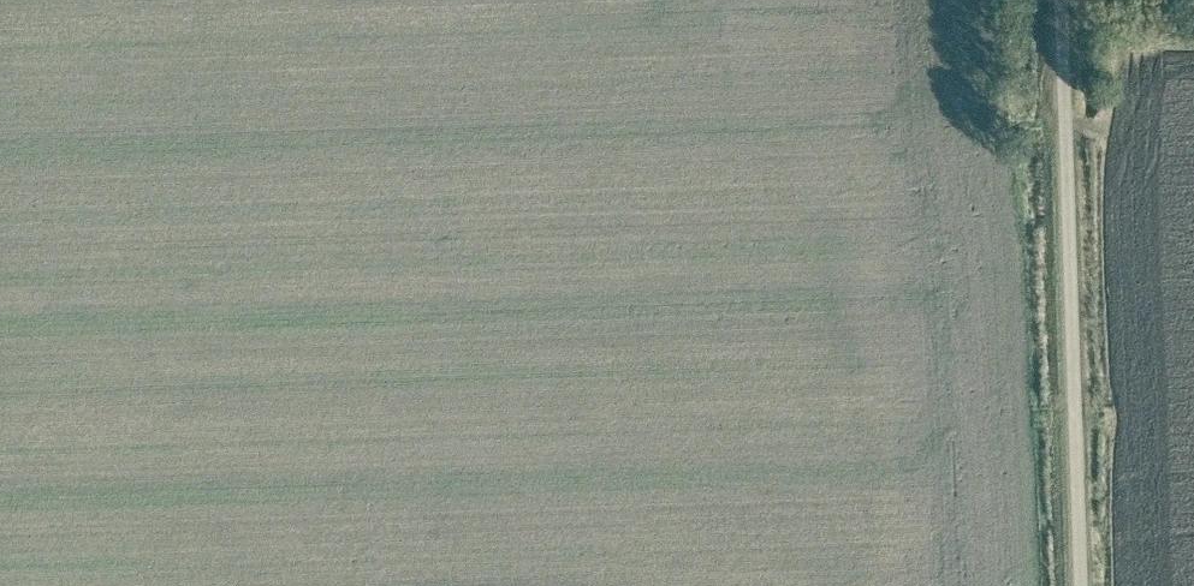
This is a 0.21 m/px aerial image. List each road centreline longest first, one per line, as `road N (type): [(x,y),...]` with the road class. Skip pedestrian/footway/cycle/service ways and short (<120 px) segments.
road 1 (unclassified): [(1085,585),(1065,0)]

